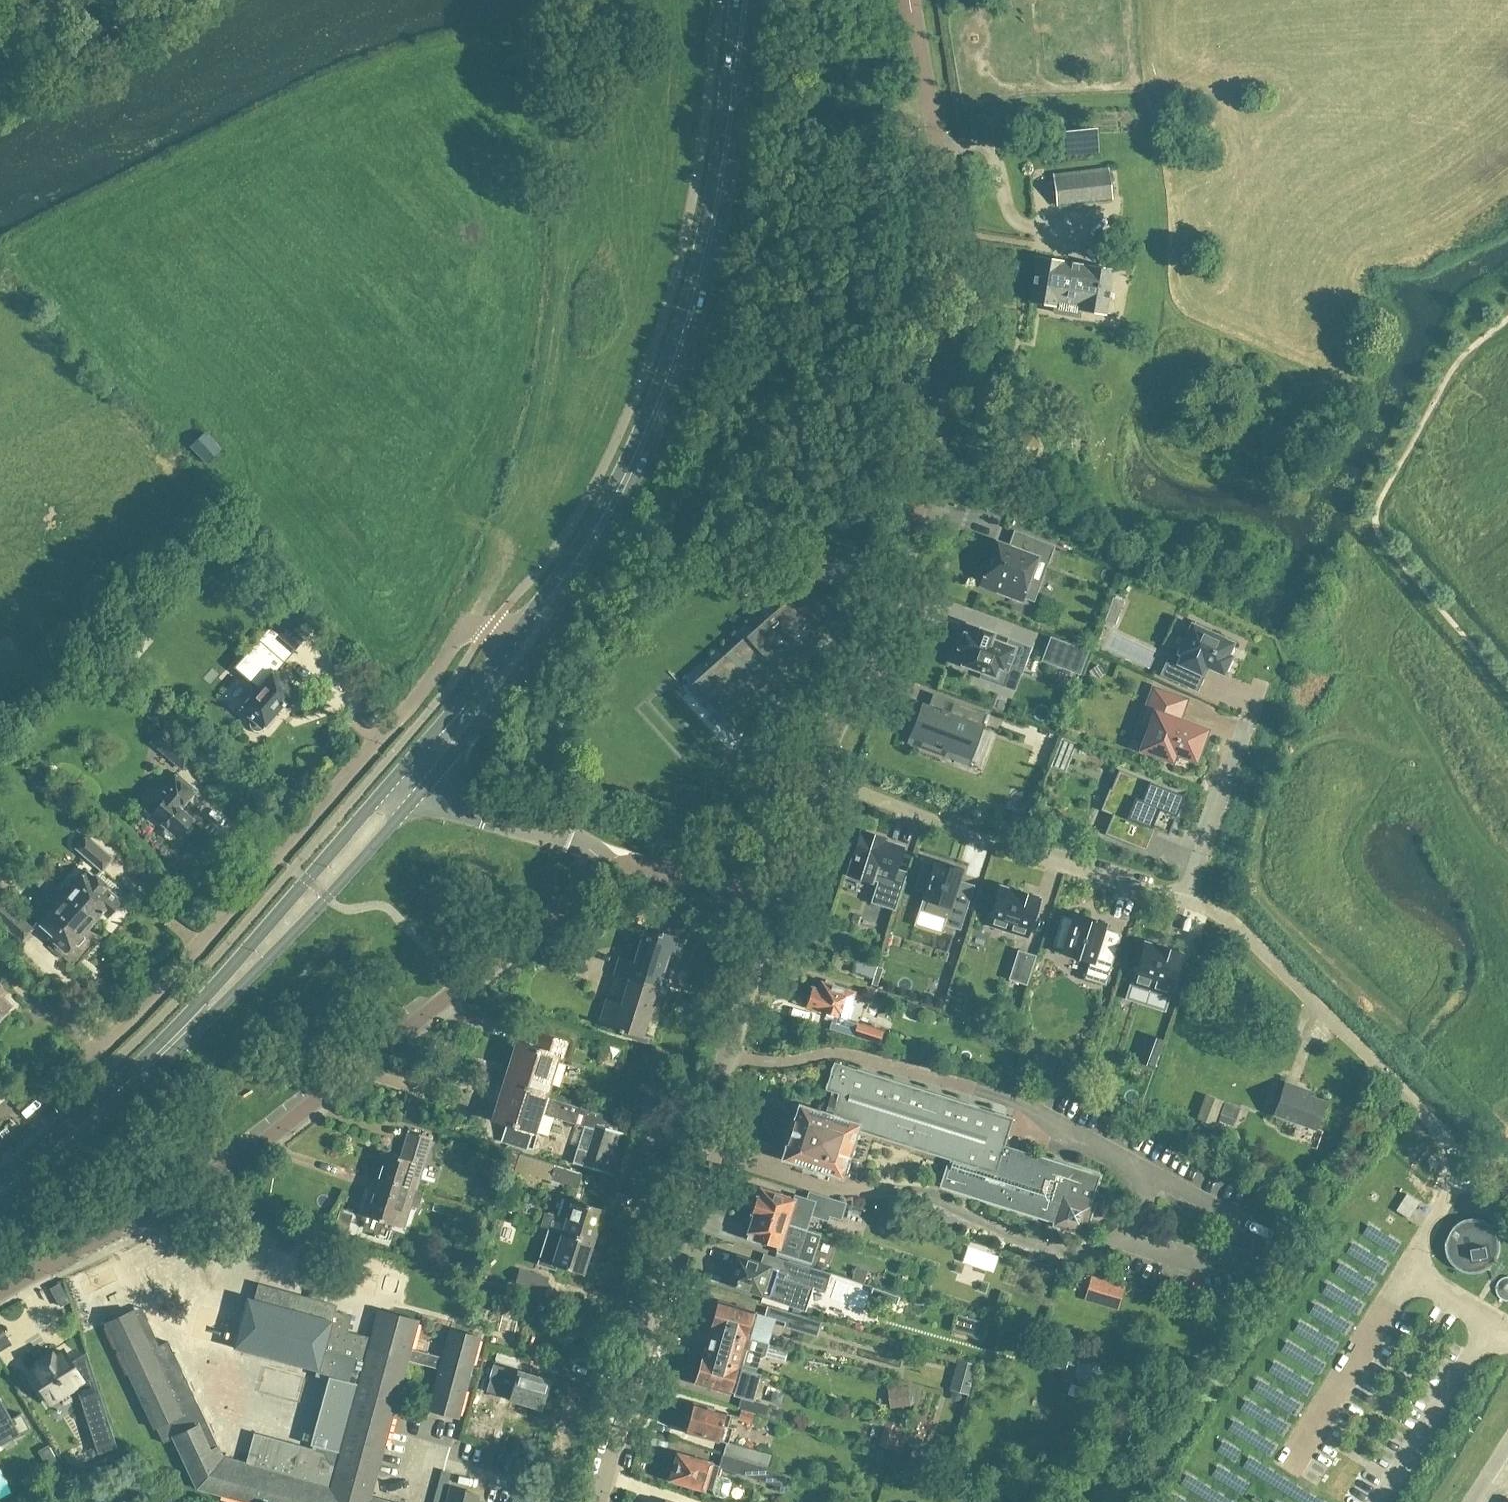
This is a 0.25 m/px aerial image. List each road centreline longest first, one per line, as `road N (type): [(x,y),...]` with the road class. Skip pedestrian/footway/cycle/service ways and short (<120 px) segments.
road 1 (residential): [(814,774),(870,653),(915,525),(955,318),(949,208),(910,0)]
road 2 (residential): [(0,1291),(252,1152),(607,868)]
road 3 (residential): [(487,631),(455,636),(407,709),(195,951),(0,1134)]
road 4 (residential): [(597,1501),(767,913),(763,887)]
road 5 (secondary): [(600,527),(653,421),(693,302),(729,137),(746,0)]
road 6 (residential): [(1182,899),(1031,856),(814,774)]
road 7 (secondary): [(159,1054),(249,977),(422,789)]
road 8 (secondary): [(397,777),(159,1054)]
road 9 (residential): [(1426,1113),(1239,927),(1182,899)]
road 10 (secondary): [(422,789),(568,600),(600,527)]
road 11 (secondary): [(0,1191),(159,1054)]
road 12 (unclassified): [(607,868),(578,840),(422,789)]
road 13 (residential): [(1249,715),(1182,899)]
road 14 (secondary): [(509,643),(397,777)]
road 15 (secondary): [(600,527),(509,643)]
road 16 (residential): [(763,887),(778,873),(814,774)]
road 17 (residential): [(763,887),(733,889),(645,865)]

